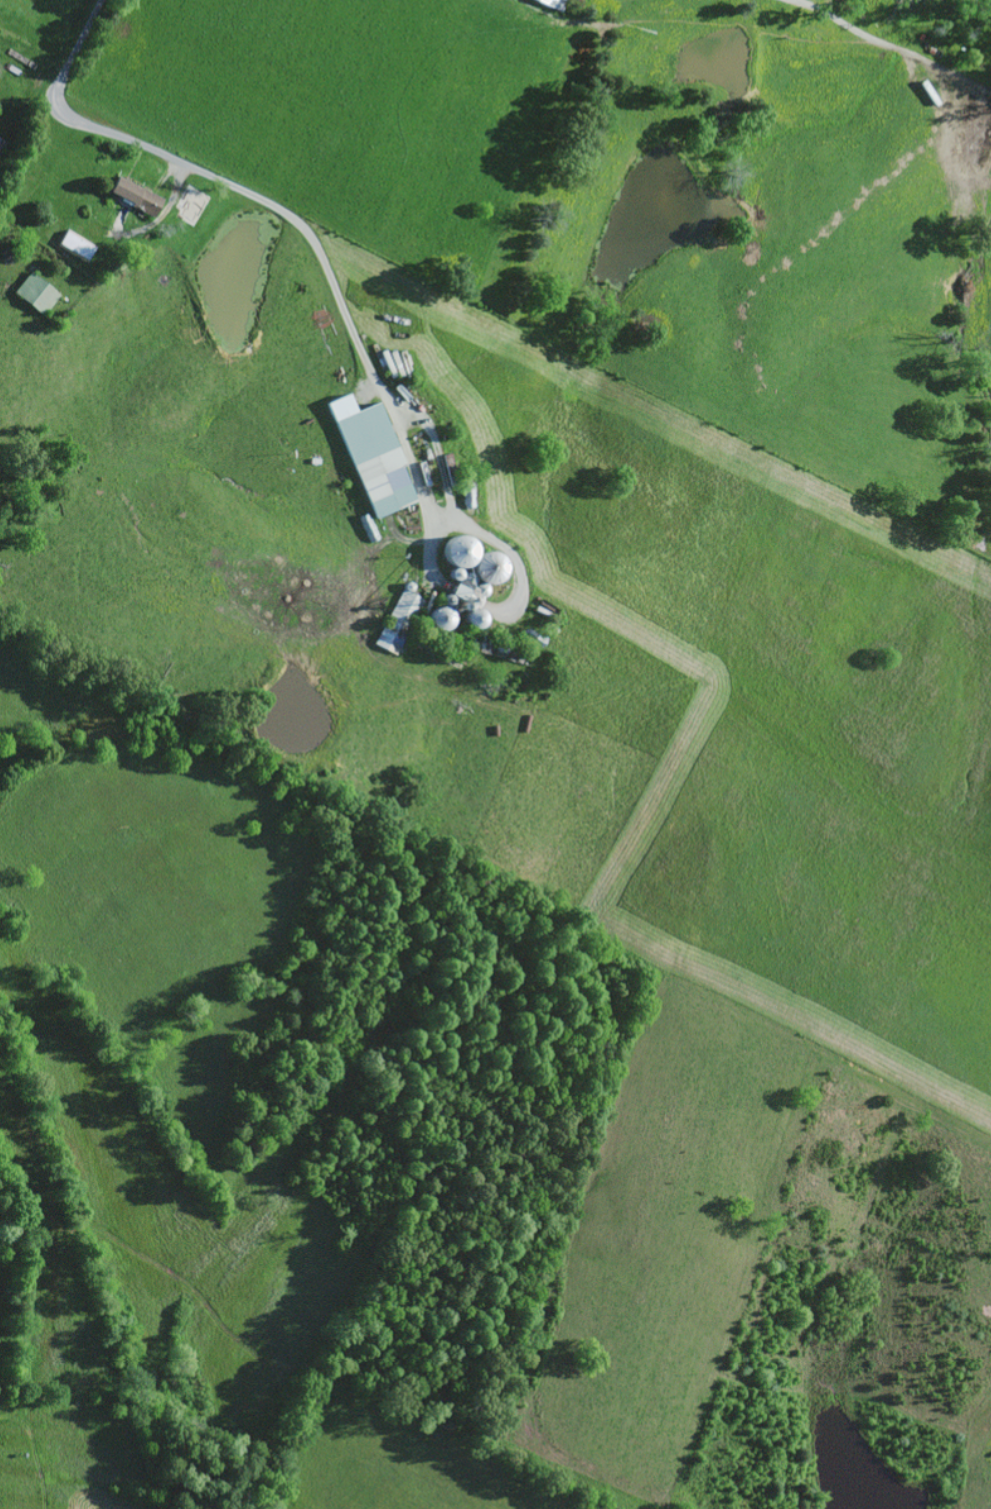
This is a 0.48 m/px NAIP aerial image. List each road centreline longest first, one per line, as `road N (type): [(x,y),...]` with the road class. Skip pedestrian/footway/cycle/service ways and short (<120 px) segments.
road 1 (residential): [(99,0),(55,88),(64,110),(277,204),(310,232),(398,422),(432,526)]

